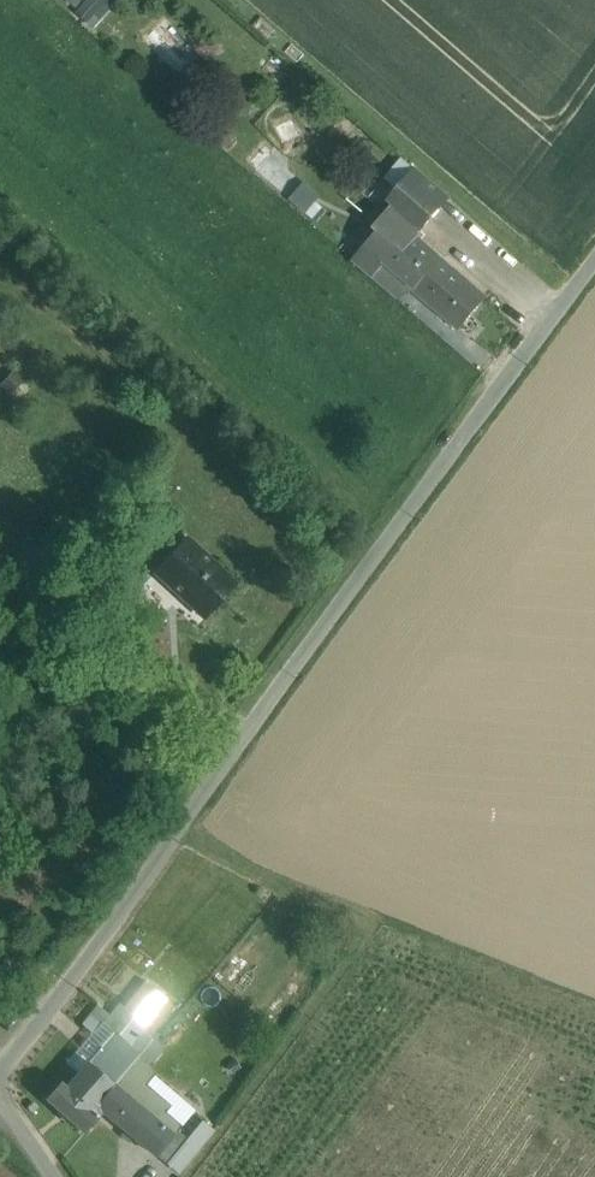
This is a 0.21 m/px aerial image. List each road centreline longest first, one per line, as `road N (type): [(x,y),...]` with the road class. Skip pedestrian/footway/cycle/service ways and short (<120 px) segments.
road 1 (unclassified): [(0,1067),(594,261)]

